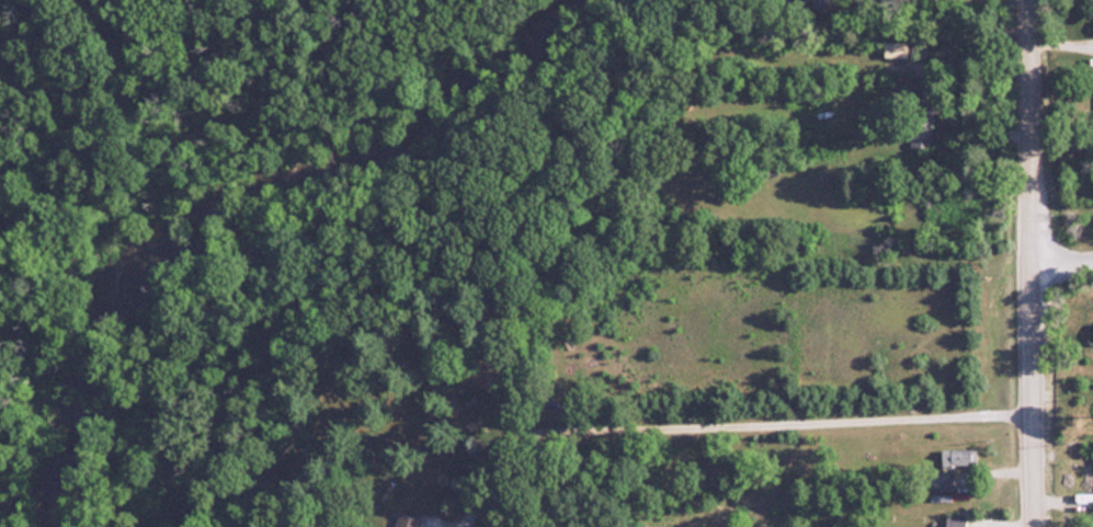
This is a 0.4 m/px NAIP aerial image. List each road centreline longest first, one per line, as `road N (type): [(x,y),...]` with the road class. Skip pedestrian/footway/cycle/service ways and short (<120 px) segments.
road 1 (residential): [(1027,0),(1035,526)]

